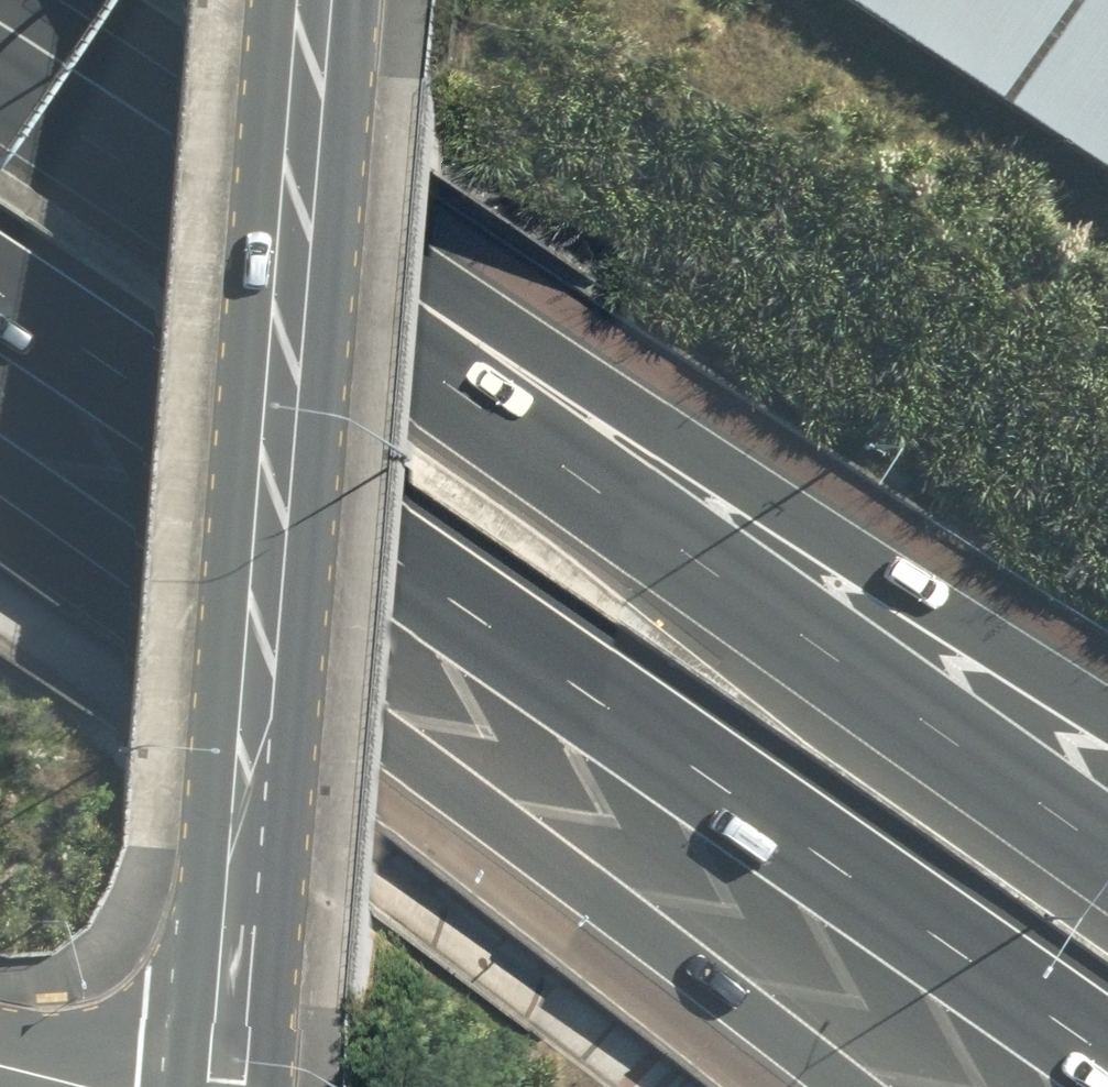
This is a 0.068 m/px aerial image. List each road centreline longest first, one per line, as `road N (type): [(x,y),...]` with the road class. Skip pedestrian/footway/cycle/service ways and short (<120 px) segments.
road 1 (motorway): [(1107,1020),(438,536),(0,275)]
road 2 (motorway): [(42,107),(1107,832)]
road 3 (motorway): [(42,107),(551,360),(1107,713)]
road 4 (secondary): [(320,0),(226,1086)]
road 5 (motorway): [(837,1086),(0,472)]

